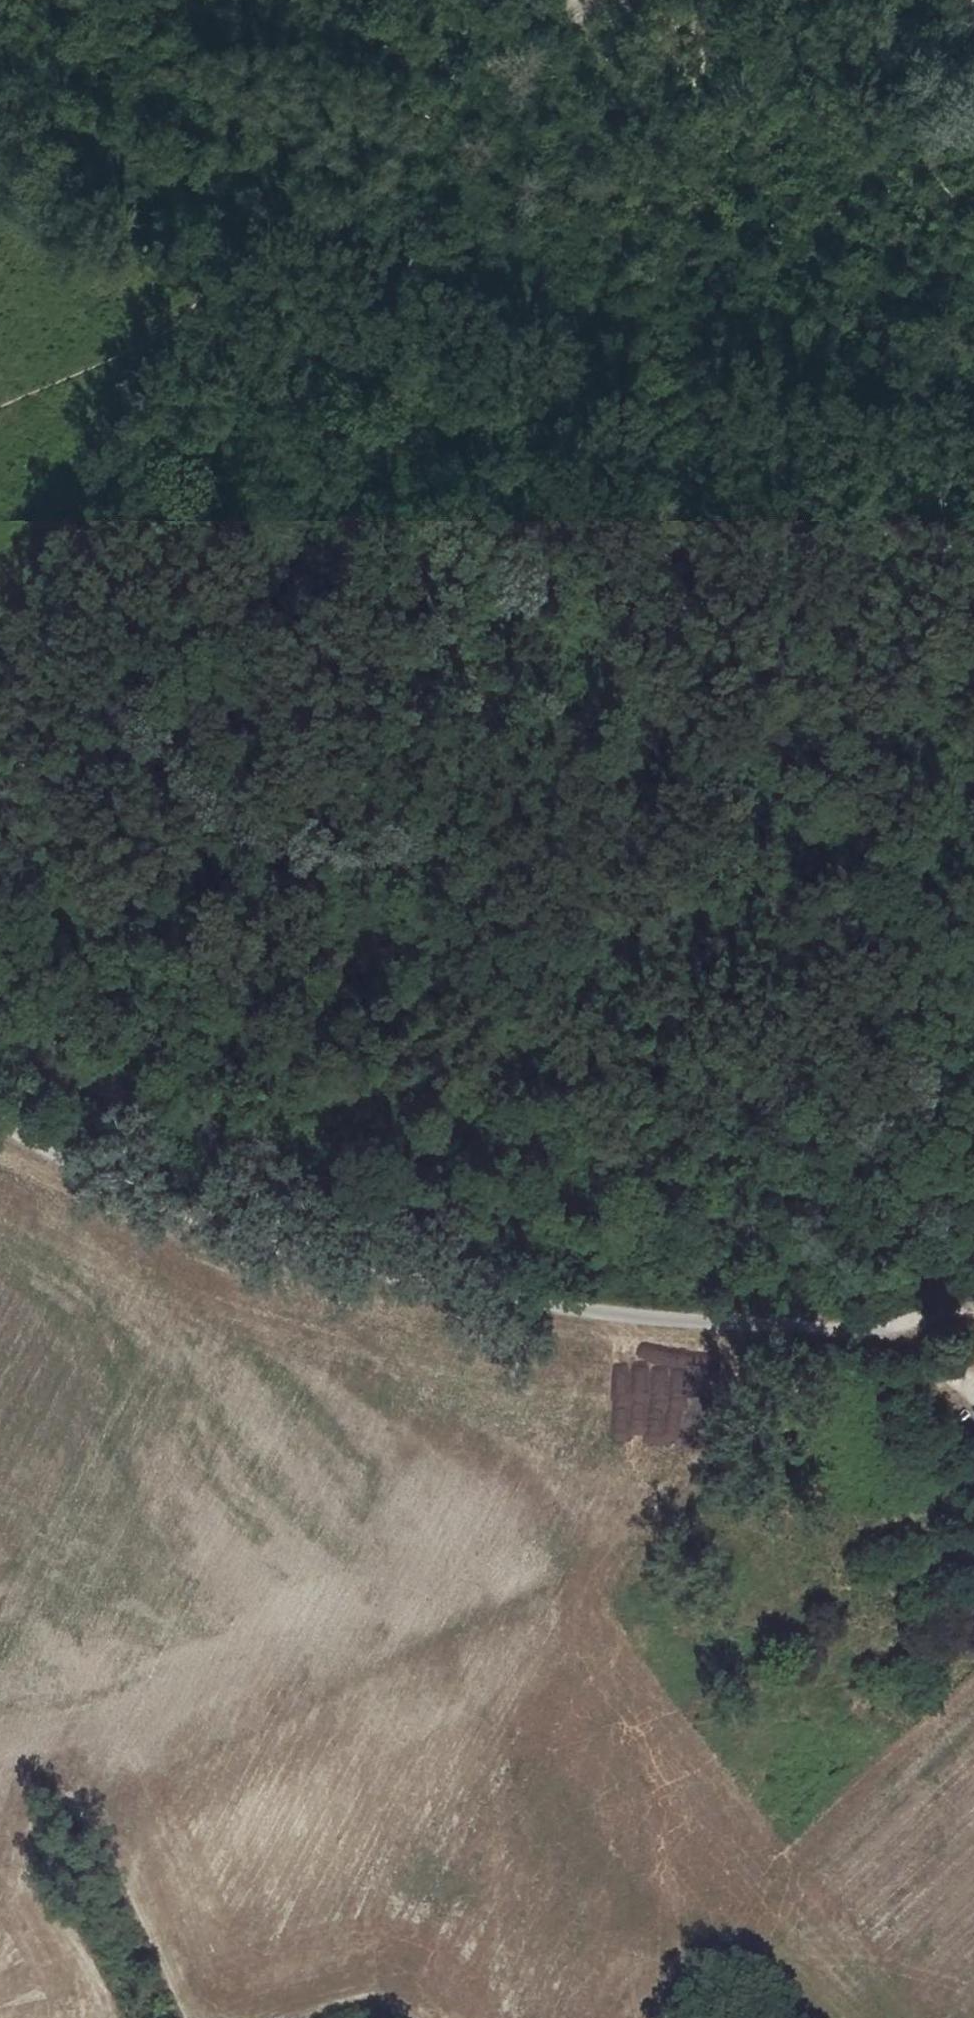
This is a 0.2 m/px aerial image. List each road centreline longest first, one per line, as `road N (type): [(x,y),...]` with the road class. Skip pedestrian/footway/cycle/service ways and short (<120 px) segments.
road 1 (track): [(0,1133),(197,1223),(387,1280),(626,1320),(875,1331)]

